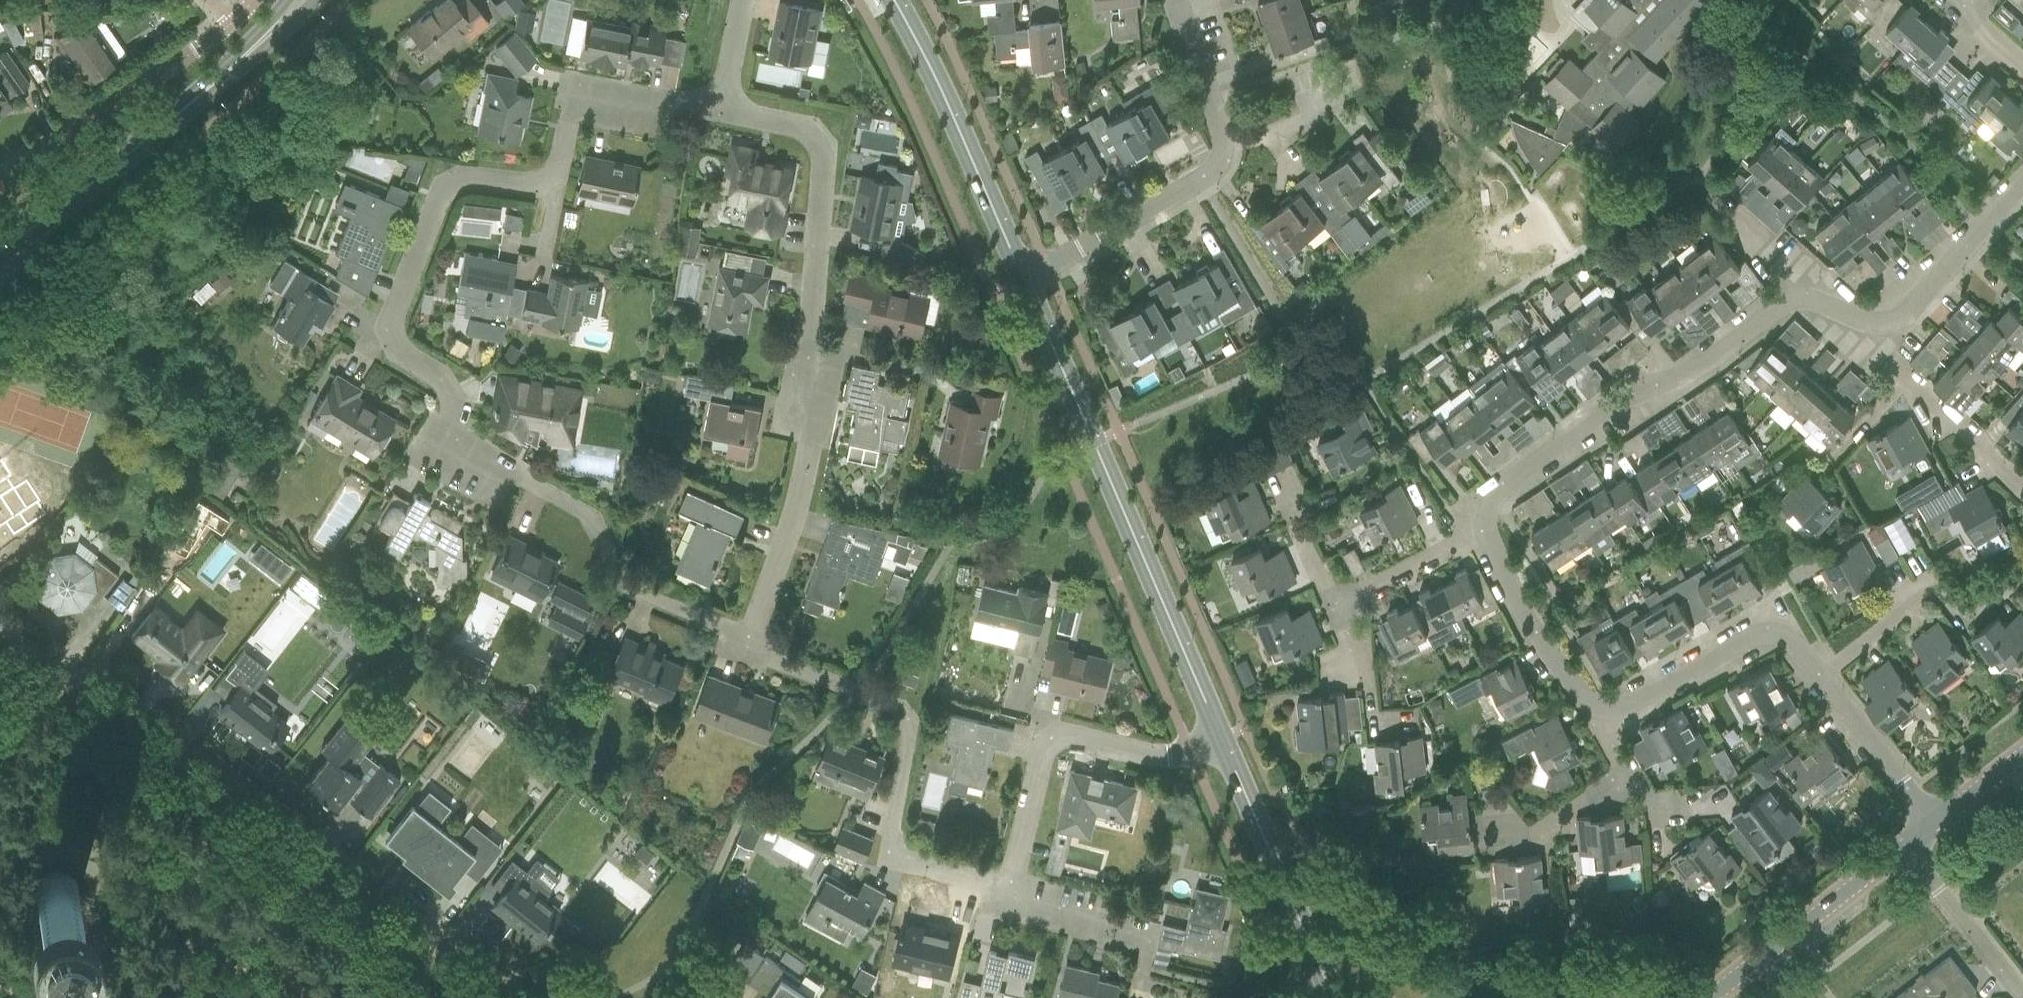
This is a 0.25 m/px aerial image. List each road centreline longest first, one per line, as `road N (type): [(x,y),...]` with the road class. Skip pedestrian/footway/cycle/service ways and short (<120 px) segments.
road 1 (residential): [(748,641),(629,591),(575,510),(442,442),(454,399),(440,378),(401,359),(389,326),(435,200),(452,189),(540,186),(556,173),(578,88),(722,114)]
road 2 (residential): [(484,997),(396,941),(0,619)]
road 3 (residential): [(748,641),(792,528),(812,442),(807,342),(825,165),(821,148),(802,130),(722,114)]
road 4 (tertiary): [(1220,739),(1025,280)]
road 5 (residential): [(1011,891),(903,860),(891,839),(910,737),(900,712),(758,657),(748,641)]
road 6 (residential): [(1487,538),(1492,503),(1521,476),(1788,304)]
road 7 (residential): [(1011,891),(1044,755),(1056,744),(1153,757),(1220,739)]
road 8 (secondary): [(252,49),(0,251)]
road 9 (tertiary): [(1025,280),(898,0)]
road 10 (tertiary): [(1336,997),(1220,739)]
road 11 (residential): [(0,185),(232,24)]
road 12 (residential): [(1823,682),(1784,628),(1770,628),(1598,718)]
road 13 (residential): [(1823,682),(1929,599),(1957,622),(2022,570)]
road 14 (residential): [(1025,280),(1201,181),(1221,137)]
road 15 (residential): [(1710,997),(1906,845)]
road 16 (residential): [(2022,487),(1885,364),(1877,326)]
road 17 (residential): [(1598,718),(1525,623),(1487,538)]
road 18 (residential): [(1877,326),(1903,319),(2022,183)]
road 19 (residential): [(1906,845),(2022,997)]
road 20 (residential): [(1931,824),(1823,682)]
road 21 (residential): [(1338,611),(1487,538)]
road 22 (residential): [(1492,814),(1511,836),(1534,840),(1625,778)]
road 23 (residential): [(1221,137),(1263,137),(1298,125),(1333,95),(1322,62)]
road 24 (residential): [(1221,137),(1177,0)]
road 25 (residential): [(1144,935),(1029,908),(1011,891)]
road 26 (residential): [(1338,611),(1282,486)]
road 27 (residential): [(1373,726),(1359,630),(1338,611)]
road 28 (residential): [(1788,304),(1758,242),(1723,203)]

